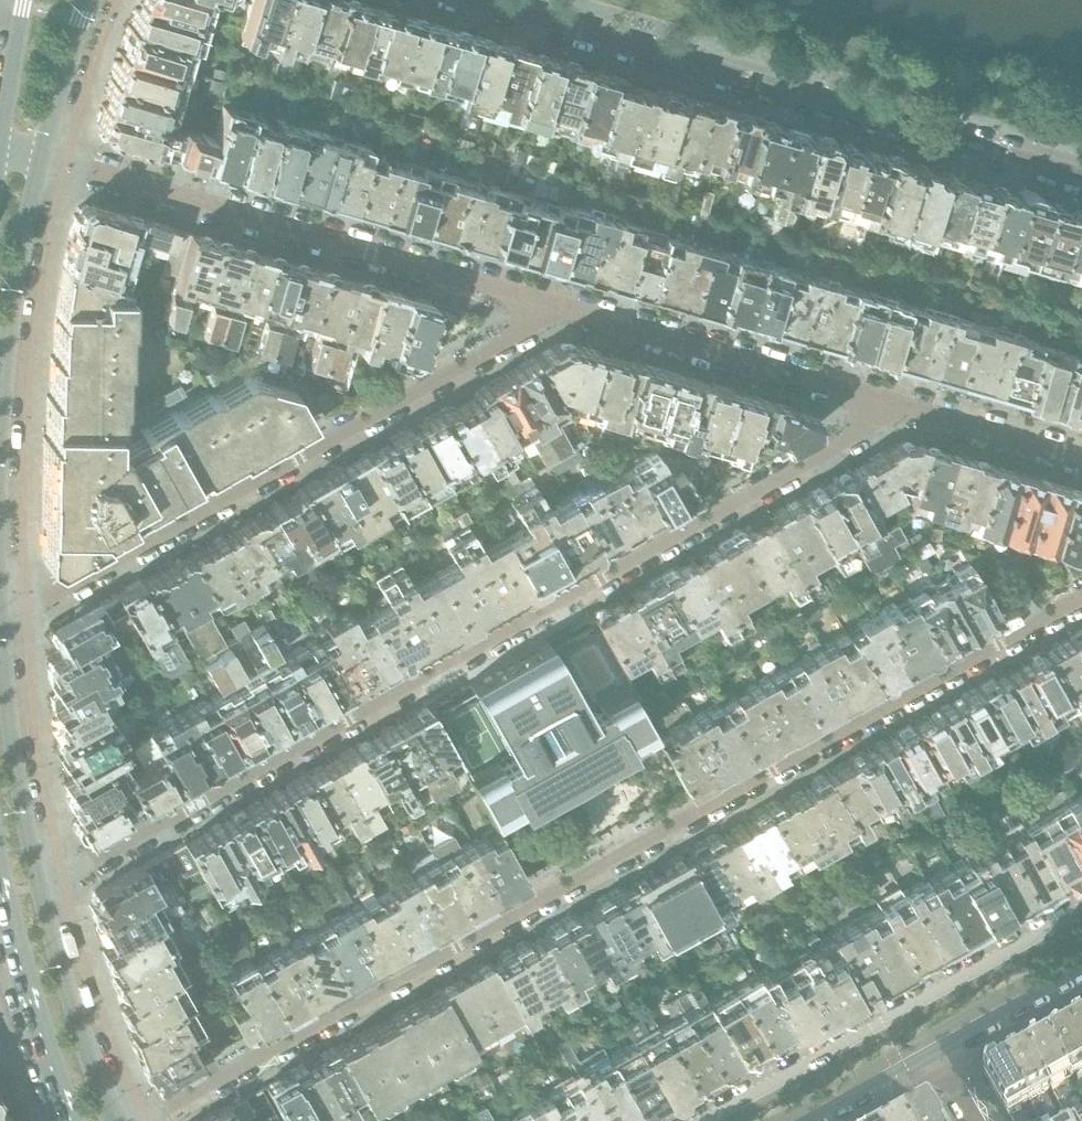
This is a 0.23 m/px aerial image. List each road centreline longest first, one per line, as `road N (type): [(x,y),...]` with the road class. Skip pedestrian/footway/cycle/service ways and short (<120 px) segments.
road 1 (residential): [(1081,600),(143,1120)]
road 2 (residential): [(39,894),(854,438),(880,398)]
road 3 (residential): [(1081,178),(472,0)]
road 4 (residential): [(534,300),(512,339),(29,611),(0,619)]
road 5 (residential): [(534,300),(38,156)]
road 6 (tertiary): [(1081,911),(705,1120)]
road 7 (residential): [(880,398),(534,300)]
road 8 (tertiary): [(0,414),(38,156)]
road 9 (tertiary): [(39,894),(0,644)]
road 10 (tertiary): [(114,1120),(39,894)]
road 11 (tertiary): [(5,906),(72,1120)]
road 12 (residential): [(1081,460),(880,398)]
road 13 (tertiary): [(933,1051),(1081,968)]
road 14 (tertiary): [(38,156),(88,0)]
road 15 (tertiary): [(25,0),(3,149)]
road 16 (tertiary): [(807,1120),(933,1051)]

